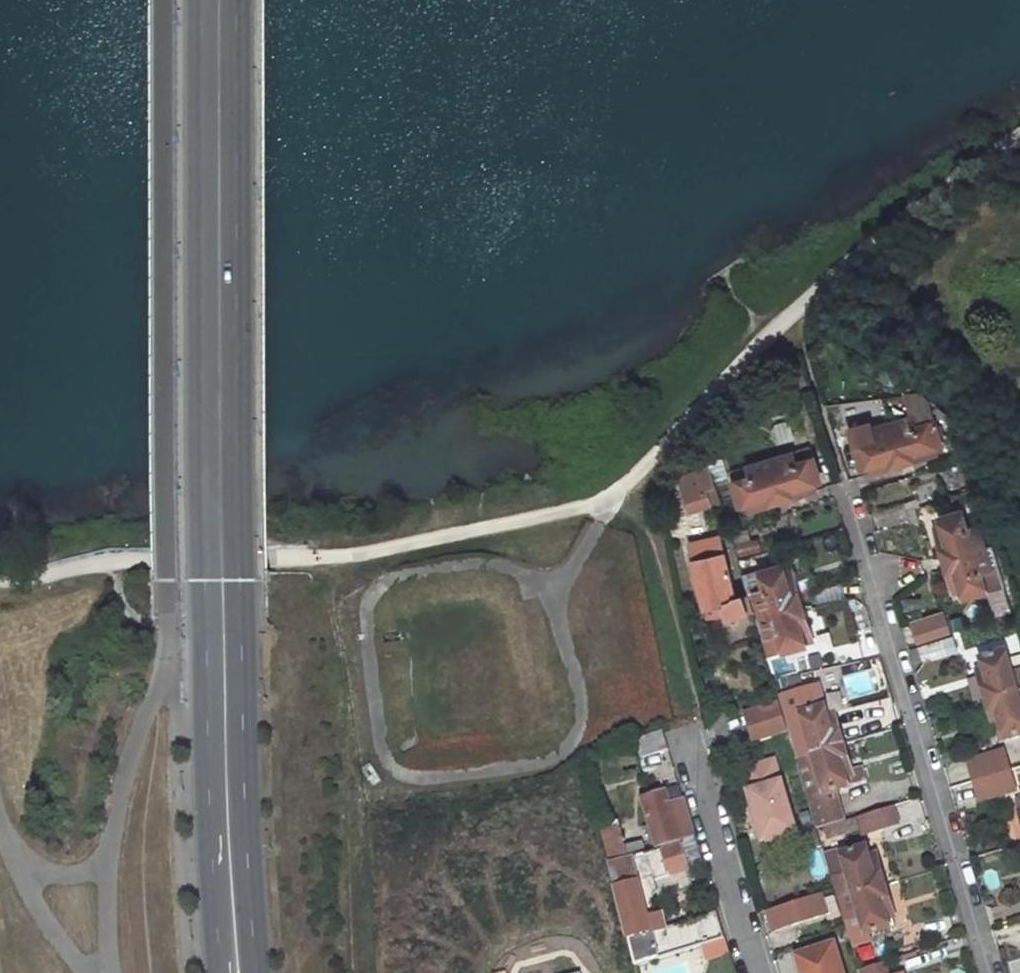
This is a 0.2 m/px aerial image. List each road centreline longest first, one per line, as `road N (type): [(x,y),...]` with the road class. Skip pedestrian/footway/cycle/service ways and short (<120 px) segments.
road 1 (primary): [(240,0),(241,726),(251,972)]
road 2 (residential): [(990,972),(844,484)]
road 3 (residential): [(762,972),(690,725)]

